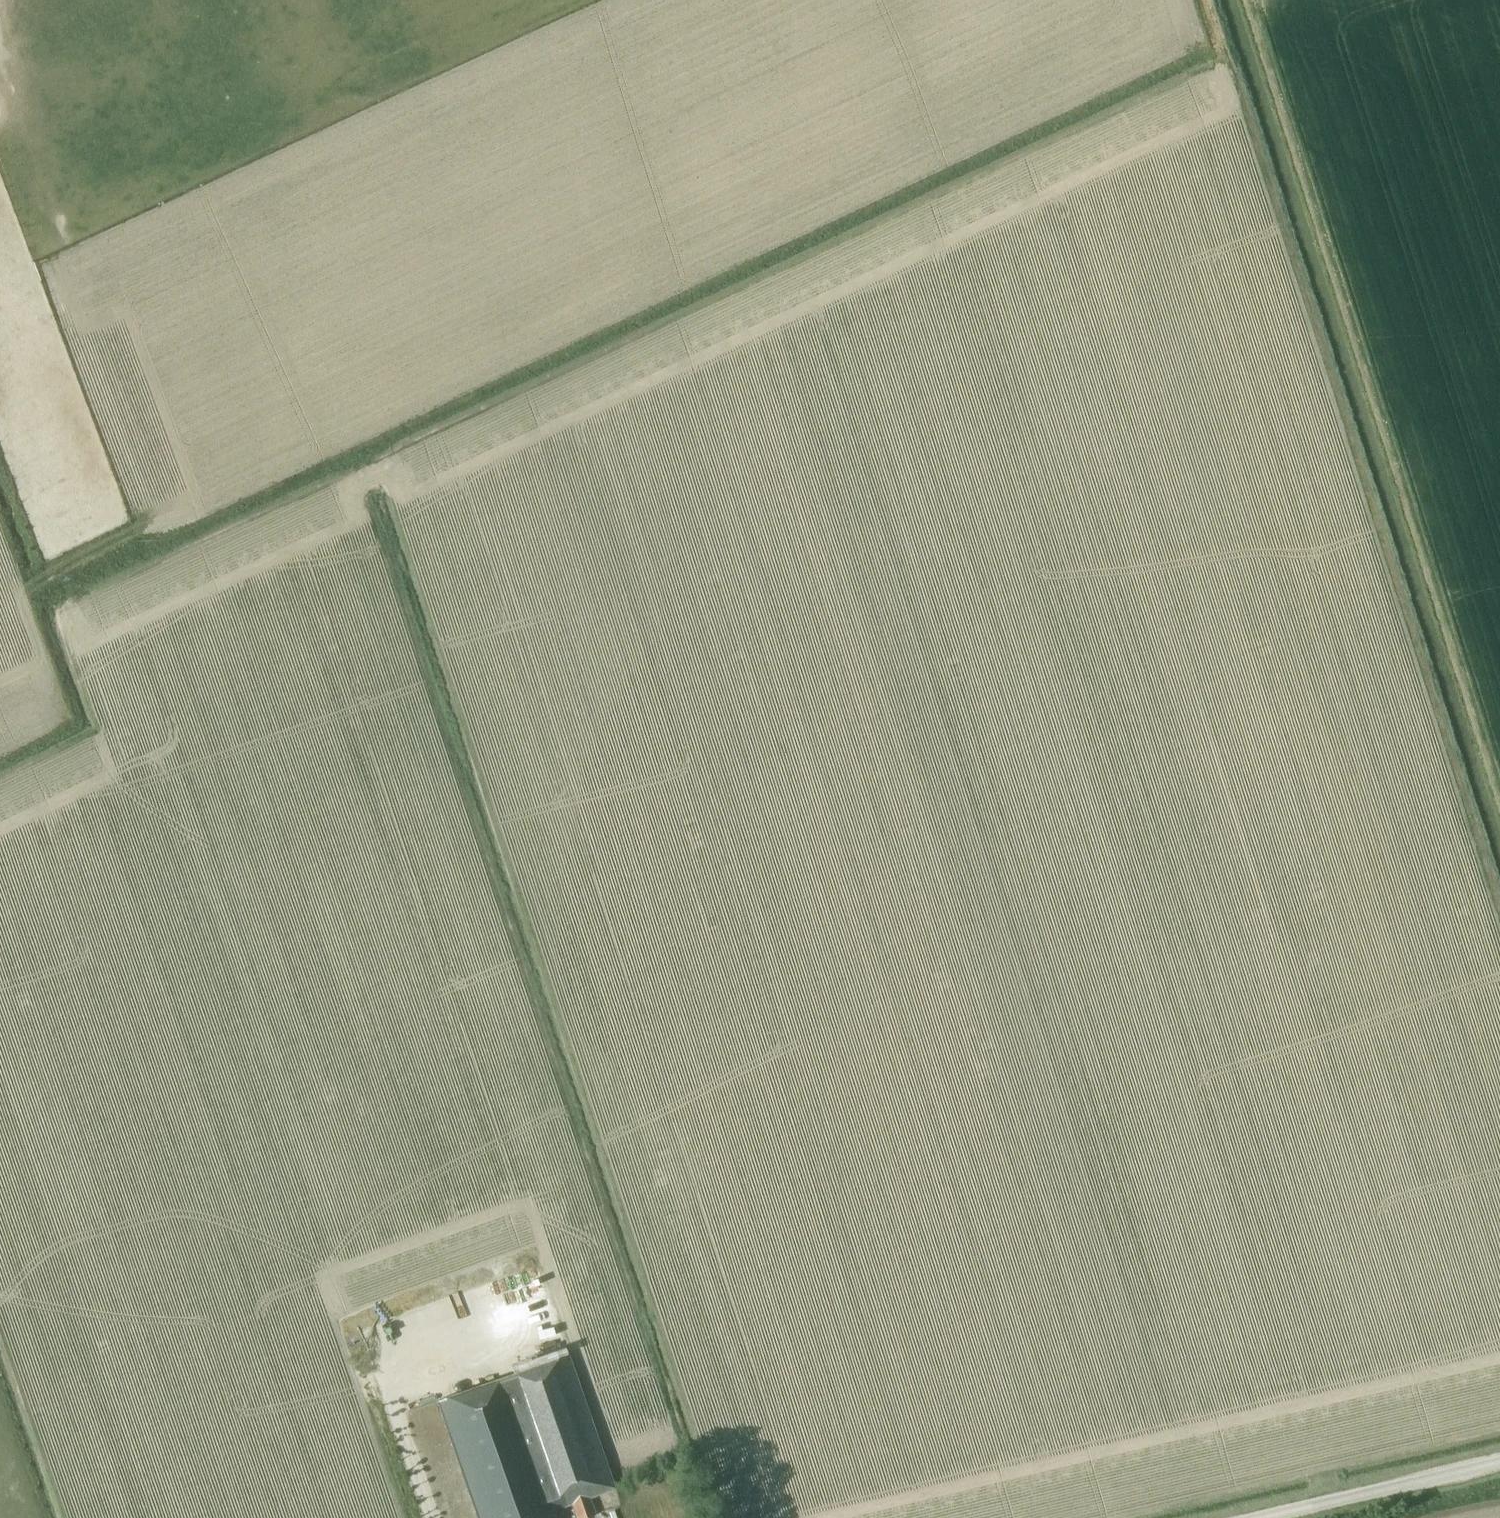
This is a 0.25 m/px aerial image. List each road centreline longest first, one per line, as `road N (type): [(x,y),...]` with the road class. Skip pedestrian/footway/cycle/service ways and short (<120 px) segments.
road 1 (tertiary): [(1268,1517),(1499,1462)]

